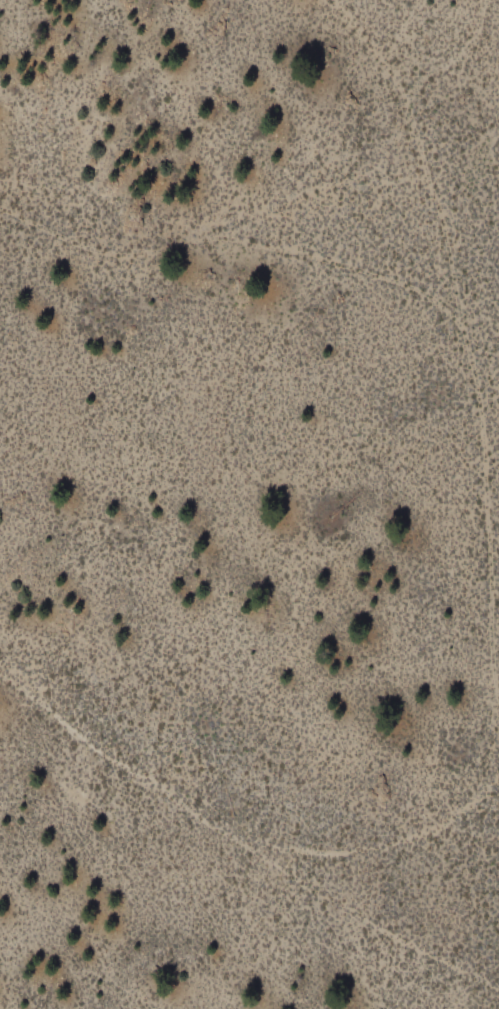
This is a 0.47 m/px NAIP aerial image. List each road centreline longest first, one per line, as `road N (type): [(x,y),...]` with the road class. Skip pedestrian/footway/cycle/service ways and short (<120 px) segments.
road 1 (track): [(498,721),(485,626),(488,487),(479,415),(437,233),(400,104),(324,0)]
road 2 (track): [(0,681),(110,760),(498,995)]
road 3 (track): [(400,104),(411,81),(469,37),(476,0)]

